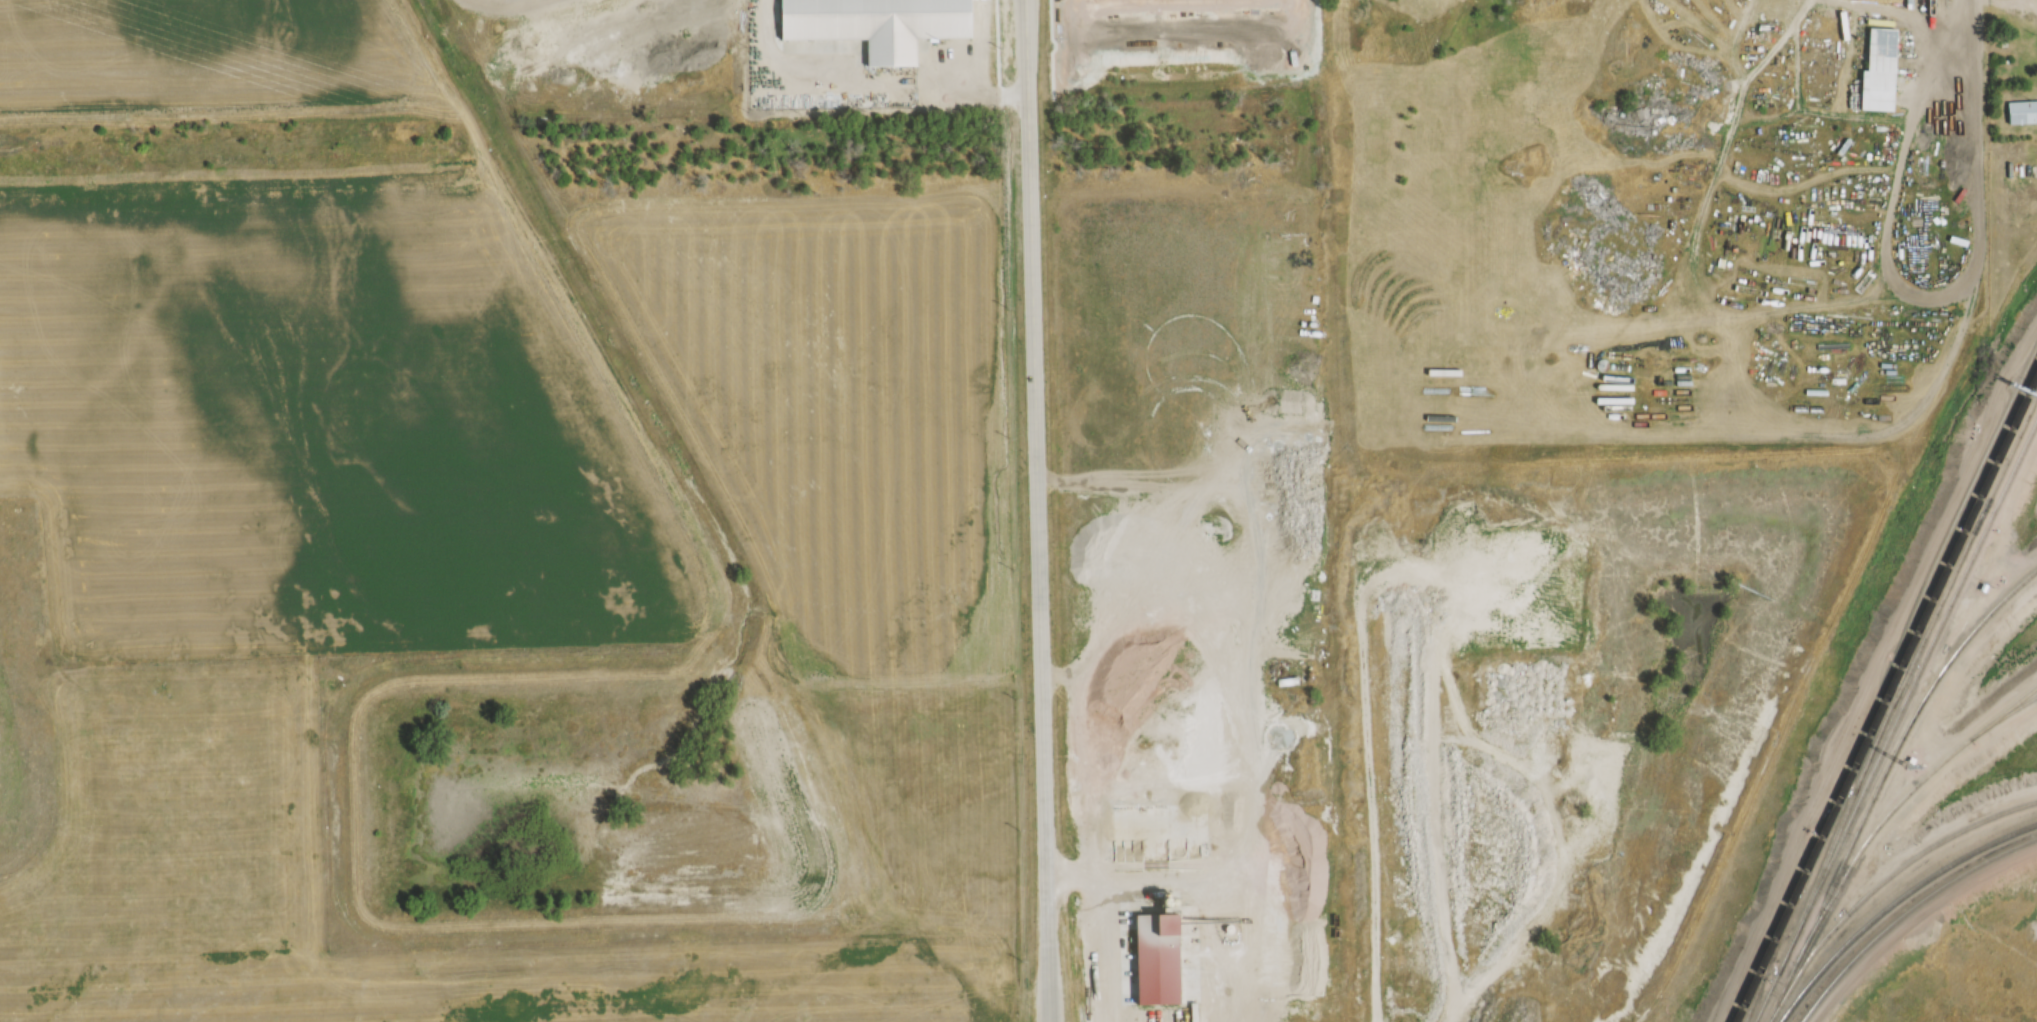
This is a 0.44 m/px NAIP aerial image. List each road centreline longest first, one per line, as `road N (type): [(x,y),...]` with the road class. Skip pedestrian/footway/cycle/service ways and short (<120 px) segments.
road 1 (secondary): [(1048,1021),(1023,0)]

